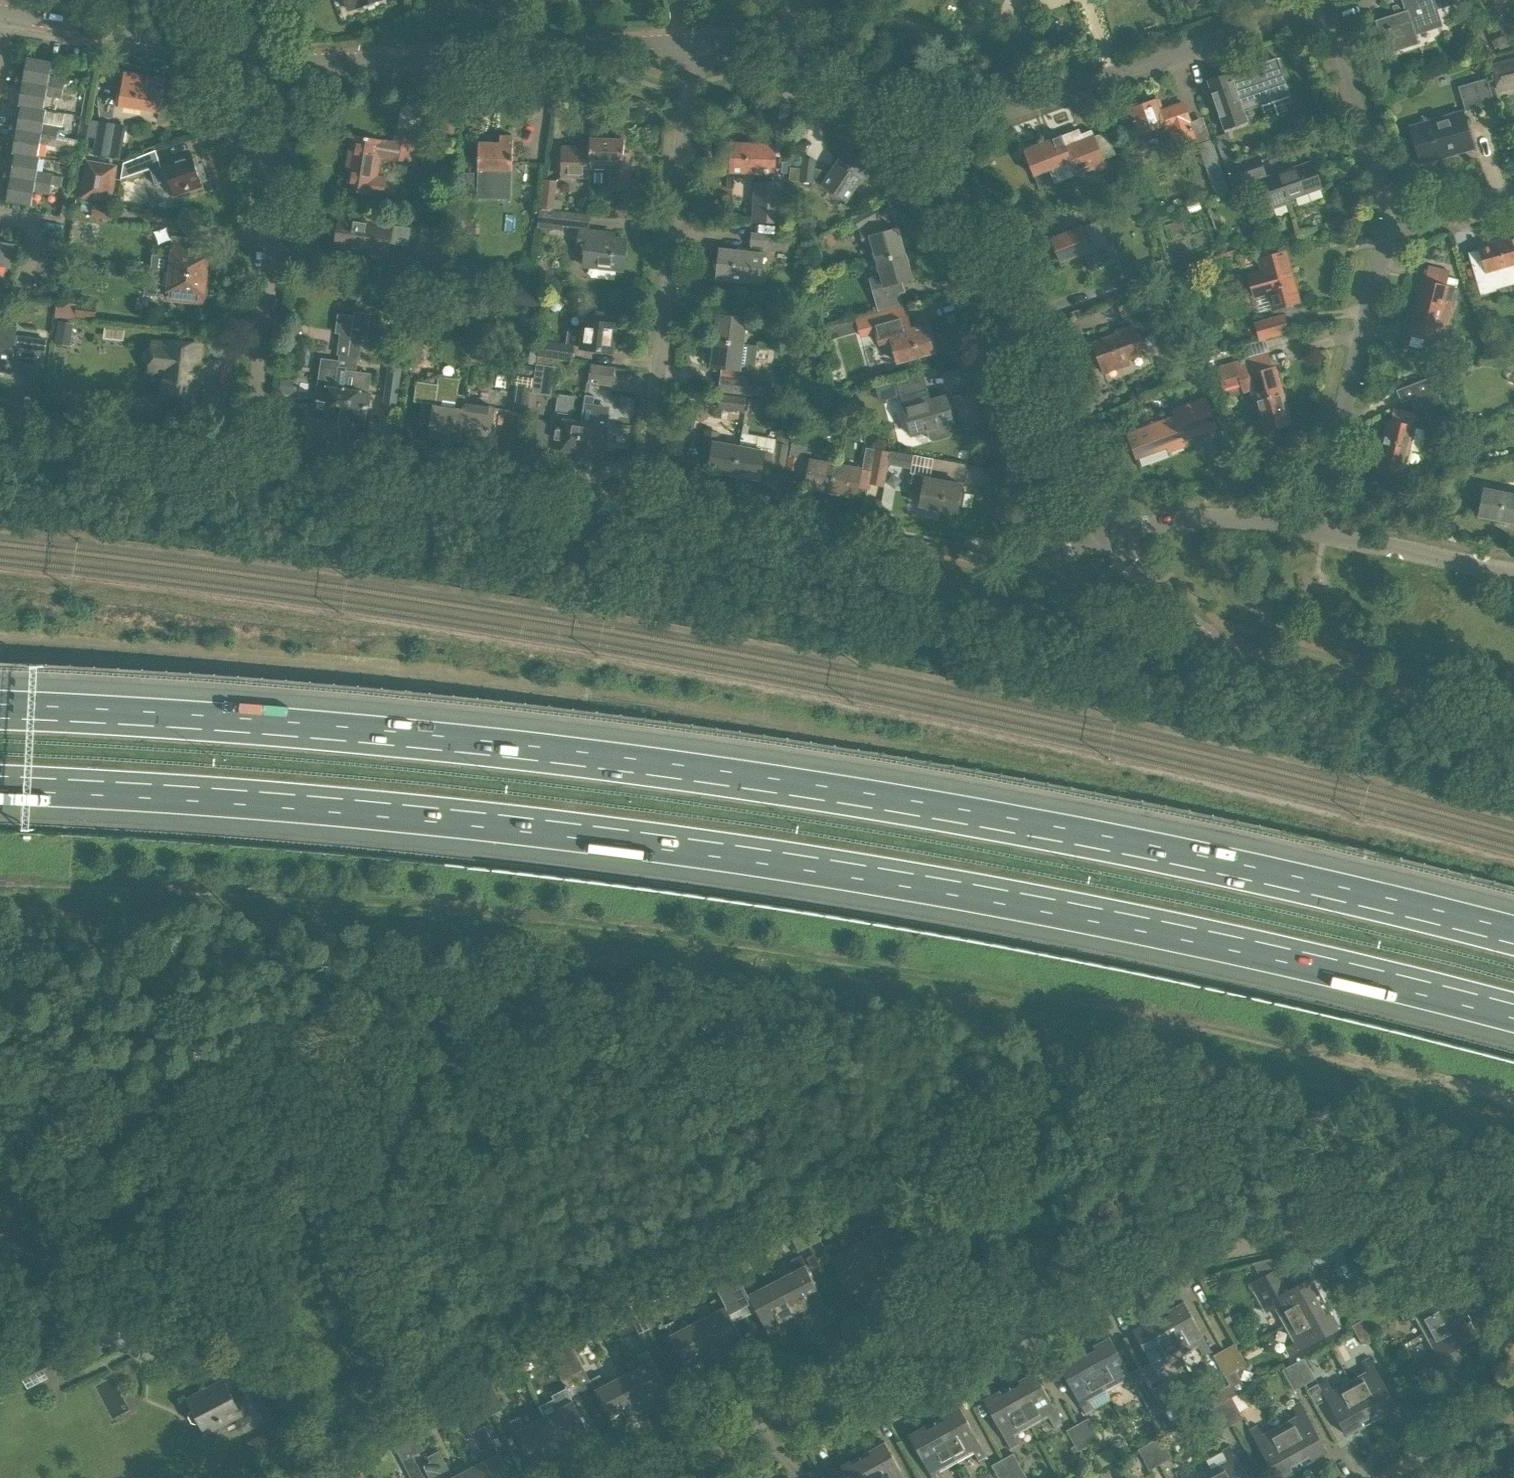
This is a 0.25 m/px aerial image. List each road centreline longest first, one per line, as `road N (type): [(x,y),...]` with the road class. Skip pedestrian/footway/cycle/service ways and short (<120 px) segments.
road 1 (motorway): [(0,783),(288,801),(732,853),(1107,917),(1513,1012)]
road 2 (motorway): [(1513,936),(1114,843),(744,780),(312,730),(0,712)]
road 3 (residential): [(1513,1231),(1315,1231),(1032,1287),(635,1477)]
road 4 (residential): [(639,538),(693,43)]
road 5 (residential): [(639,538),(913,589),(960,590),(1107,534)]
road 6 (tertiary): [(1513,739),(1213,650),(1107,534)]
road 7 (tertiary): [(1107,534),(1080,492),(938,142)]
road 8 (residential): [(938,142),(1321,3)]
road 9 (residential): [(246,482),(639,538)]
road 10 (tertiary): [(693,43),(328,62)]
road 11 (residential): [(1313,532),(1387,223)]
road 12 (residential): [(246,482),(276,190)]
road 13 (residential): [(0,457),(246,482)]
road 14 (residential): [(1387,223),(1384,192),(1321,3)]
road 15 (tertiary): [(222,51),(6,14)]
road 16 (residential): [(1107,534),(1180,519),(1248,519),(1313,532)]
road 17 (residential): [(1313,532),(1513,572)]
road 18 (tertiary): [(938,142),(835,68),(777,47)]
road 19 (residential): [(1388,1477),(1513,1394)]
road 20 (residential): [(276,190),(222,51)]
road 21 (residential): [(276,190),(283,134),(328,62)]
road 22 (residential): [(1387,223),(1513,194)]

